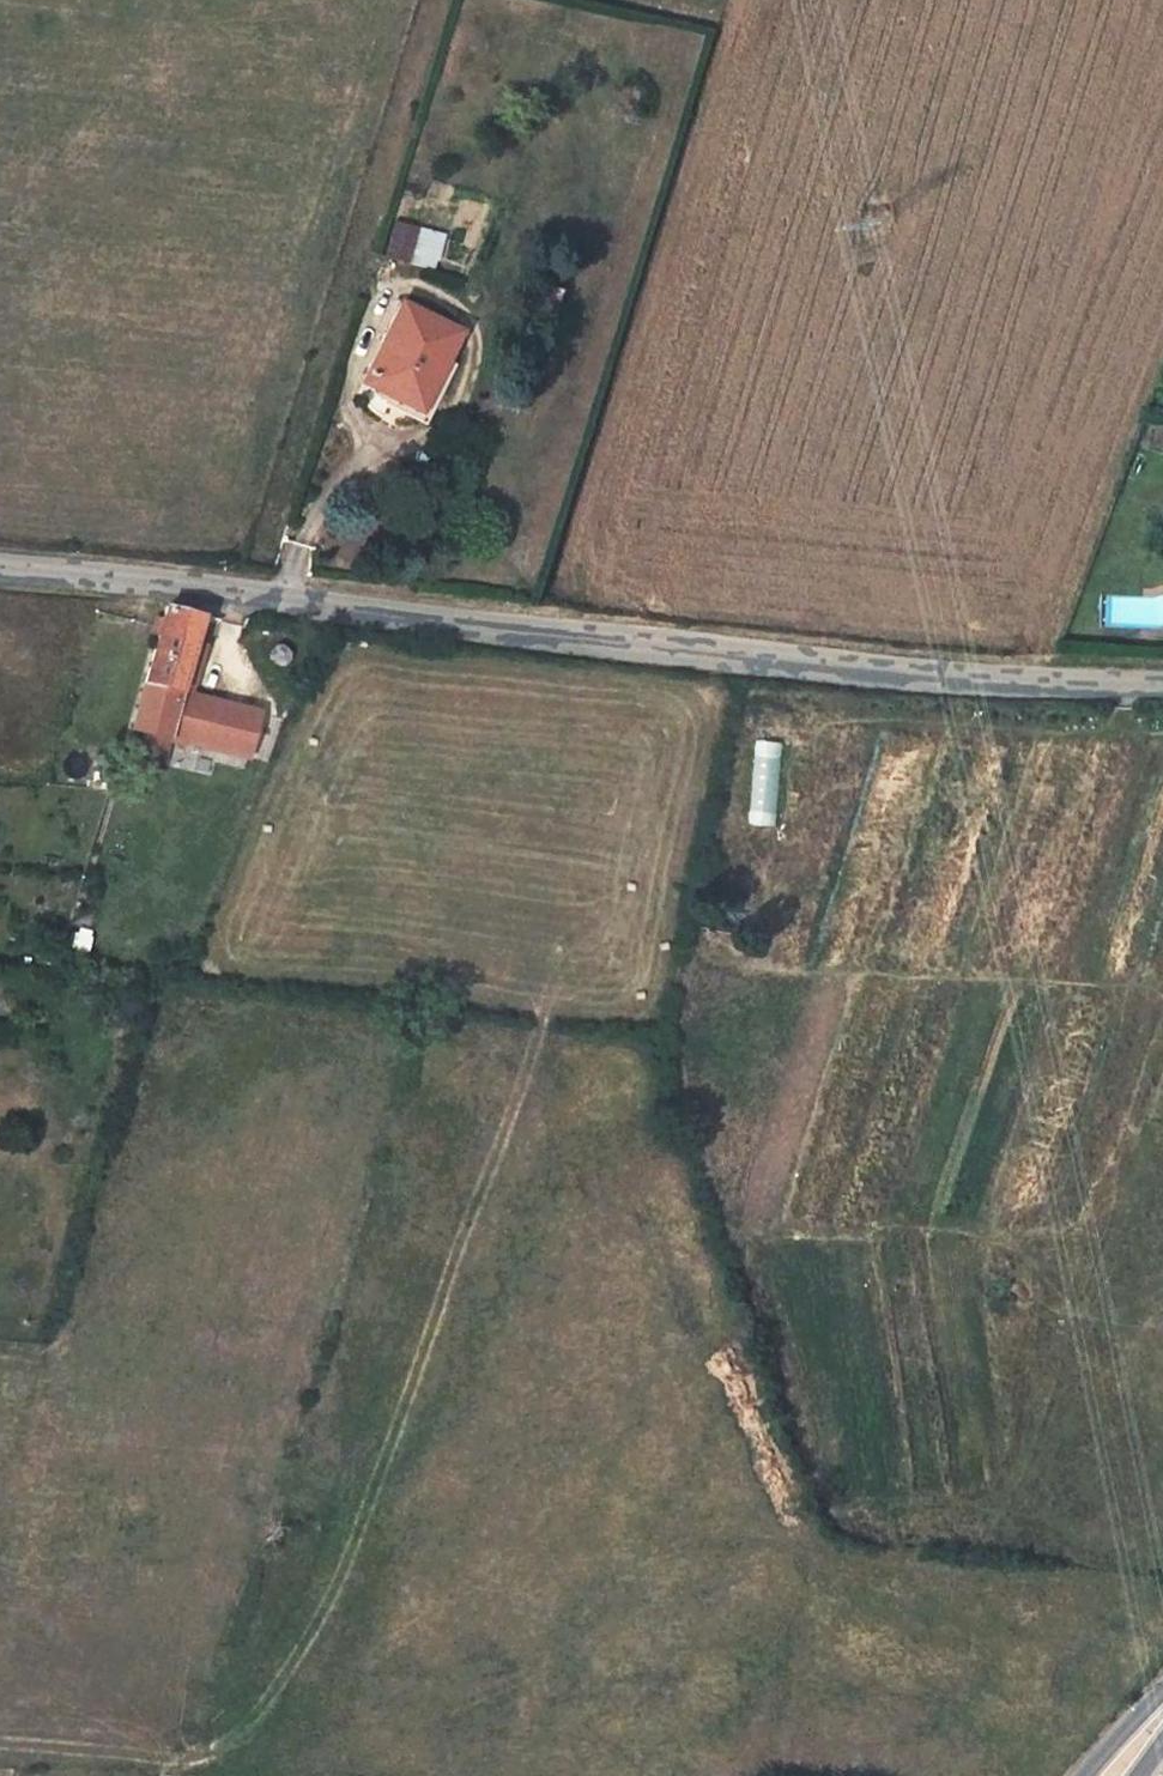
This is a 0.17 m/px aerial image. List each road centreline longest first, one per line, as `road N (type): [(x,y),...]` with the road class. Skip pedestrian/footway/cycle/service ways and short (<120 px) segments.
road 1 (unclassified): [(1162,688),(875,677),(280,597),(0,570)]

